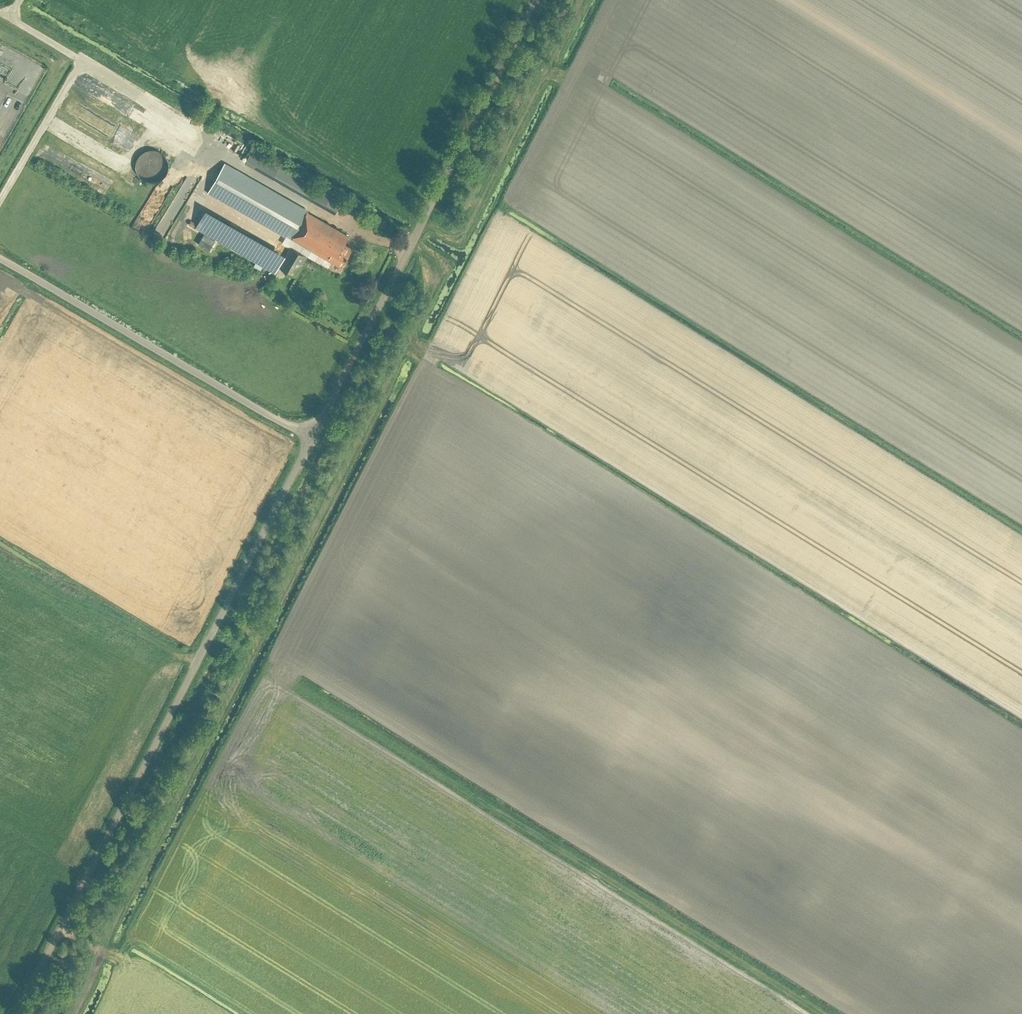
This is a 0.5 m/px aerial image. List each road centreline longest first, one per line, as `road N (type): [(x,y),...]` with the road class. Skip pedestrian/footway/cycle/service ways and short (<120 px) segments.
road 1 (unclassified): [(15,1013),(541,0)]

